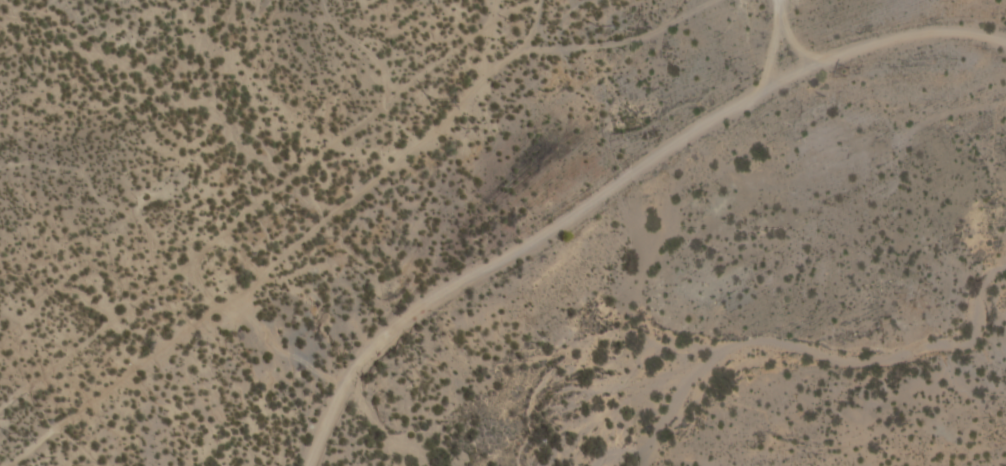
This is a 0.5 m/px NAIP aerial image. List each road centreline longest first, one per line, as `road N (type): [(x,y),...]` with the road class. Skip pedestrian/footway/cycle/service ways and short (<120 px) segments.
road 1 (track): [(1005,40),(946,32),(859,45),(785,78),(629,174),(528,249),(420,308),(345,385),(311,465)]
road 2 (track): [(9,465),(451,115),(527,39),(540,0)]
road 3 (track): [(0,406),(333,138),(525,0)]
road 4 (track): [(319,0),(327,21),(380,64),(386,99)]

